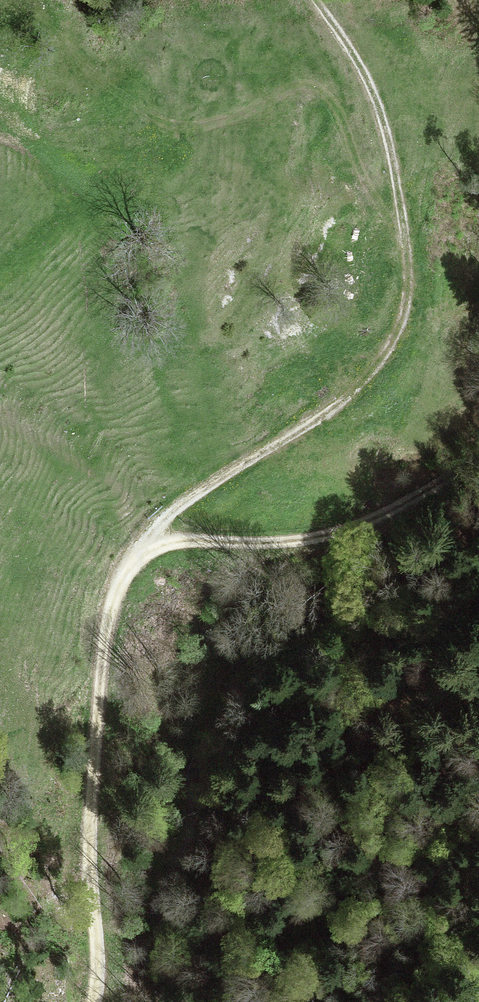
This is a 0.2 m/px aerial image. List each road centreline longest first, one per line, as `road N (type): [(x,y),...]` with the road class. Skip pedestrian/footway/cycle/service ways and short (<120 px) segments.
road 1 (track): [(143,540),(188,497),(351,393),(400,326),(410,277),(380,116),(350,48),(316,0)]
road 2 (track): [(95,1001),(89,784),(100,672),(114,592),(143,540)]
road 3 (track): [(143,540),(284,543),(345,533),(478,459)]
road 4 (track): [(404,240),(356,200),(326,145)]

